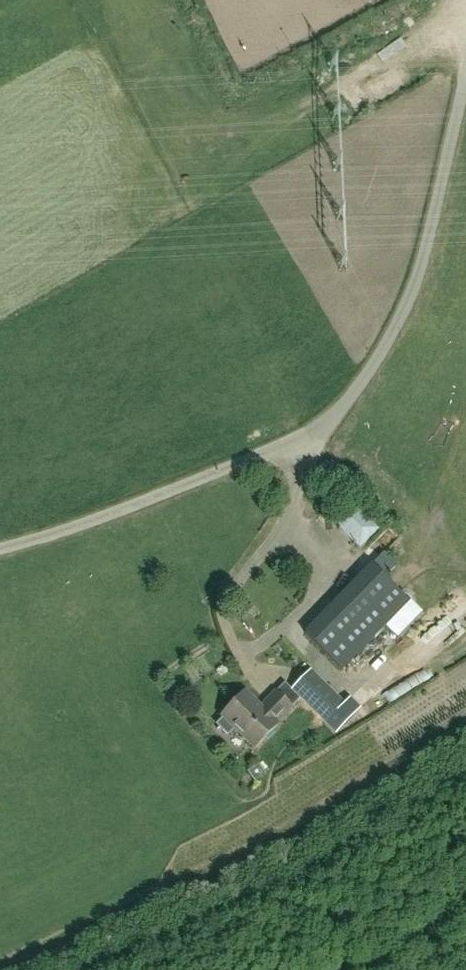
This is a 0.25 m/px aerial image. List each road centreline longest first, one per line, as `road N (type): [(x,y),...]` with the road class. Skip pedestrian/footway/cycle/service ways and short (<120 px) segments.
road 1 (residential): [(465,80),(398,320),(337,412),(306,435),(181,488),(0,549)]

